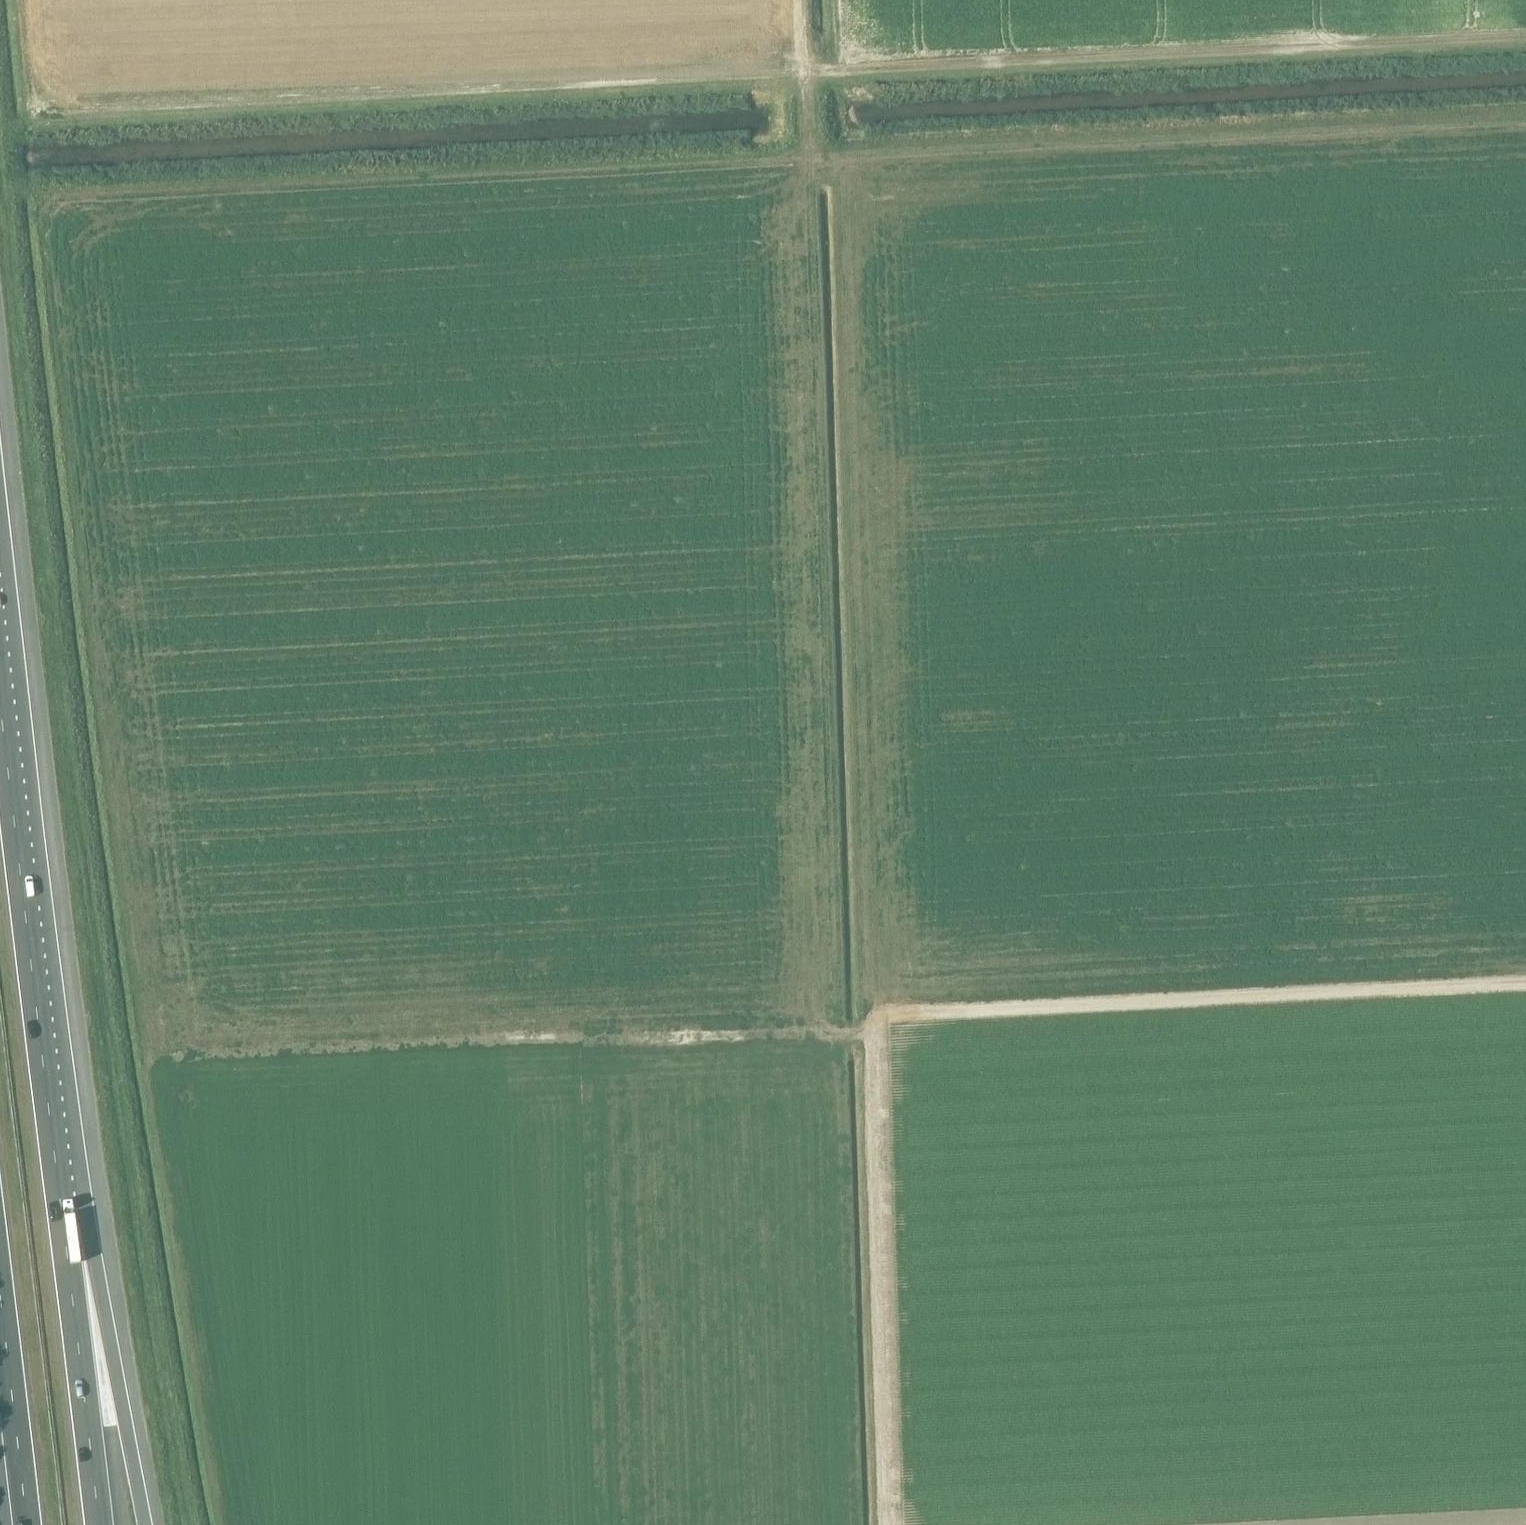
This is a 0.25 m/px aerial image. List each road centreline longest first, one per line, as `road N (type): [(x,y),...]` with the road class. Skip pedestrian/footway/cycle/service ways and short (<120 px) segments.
road 1 (motorway): [(63,1224),(0,711)]
road 2 (motorway): [(145,1524),(125,1425),(63,1224)]
road 3 (motorway): [(98,1524),(63,1224)]
road 4 (motorway): [(0,1307),(26,1524)]

